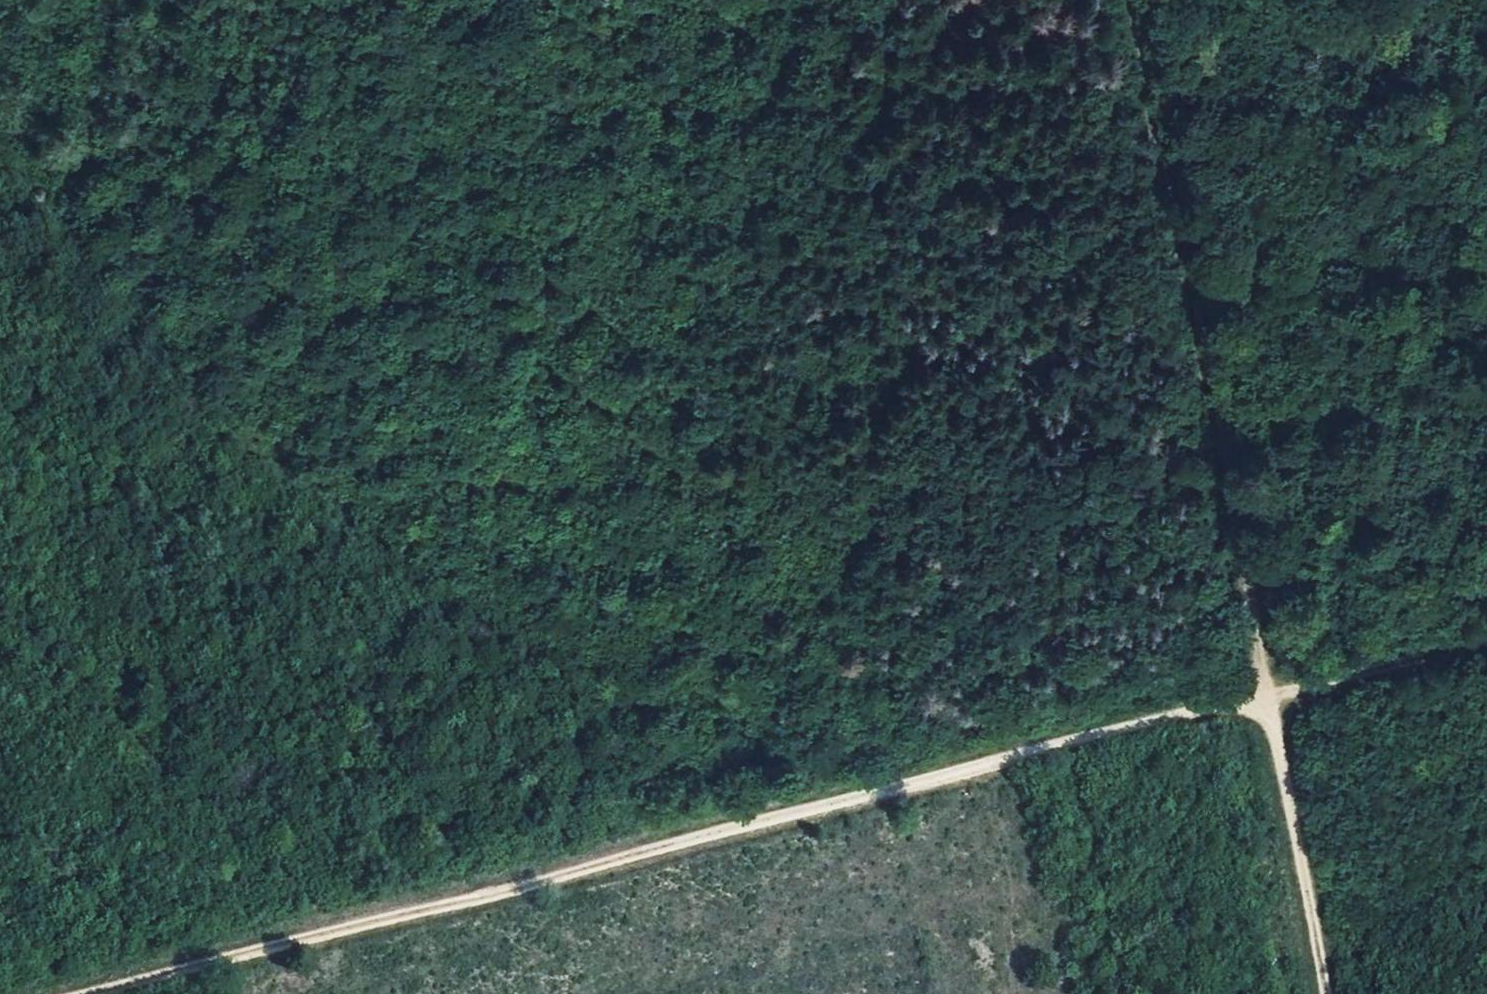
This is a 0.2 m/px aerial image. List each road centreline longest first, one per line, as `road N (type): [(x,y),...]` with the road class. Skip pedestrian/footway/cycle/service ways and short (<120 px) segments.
road 1 (track): [(1267,696),(92,993)]
road 2 (track): [(1267,696),(1134,0)]
road 3 (track): [(1324,993),(1267,696)]
road 4 (track): [(1486,648),(1267,696)]

